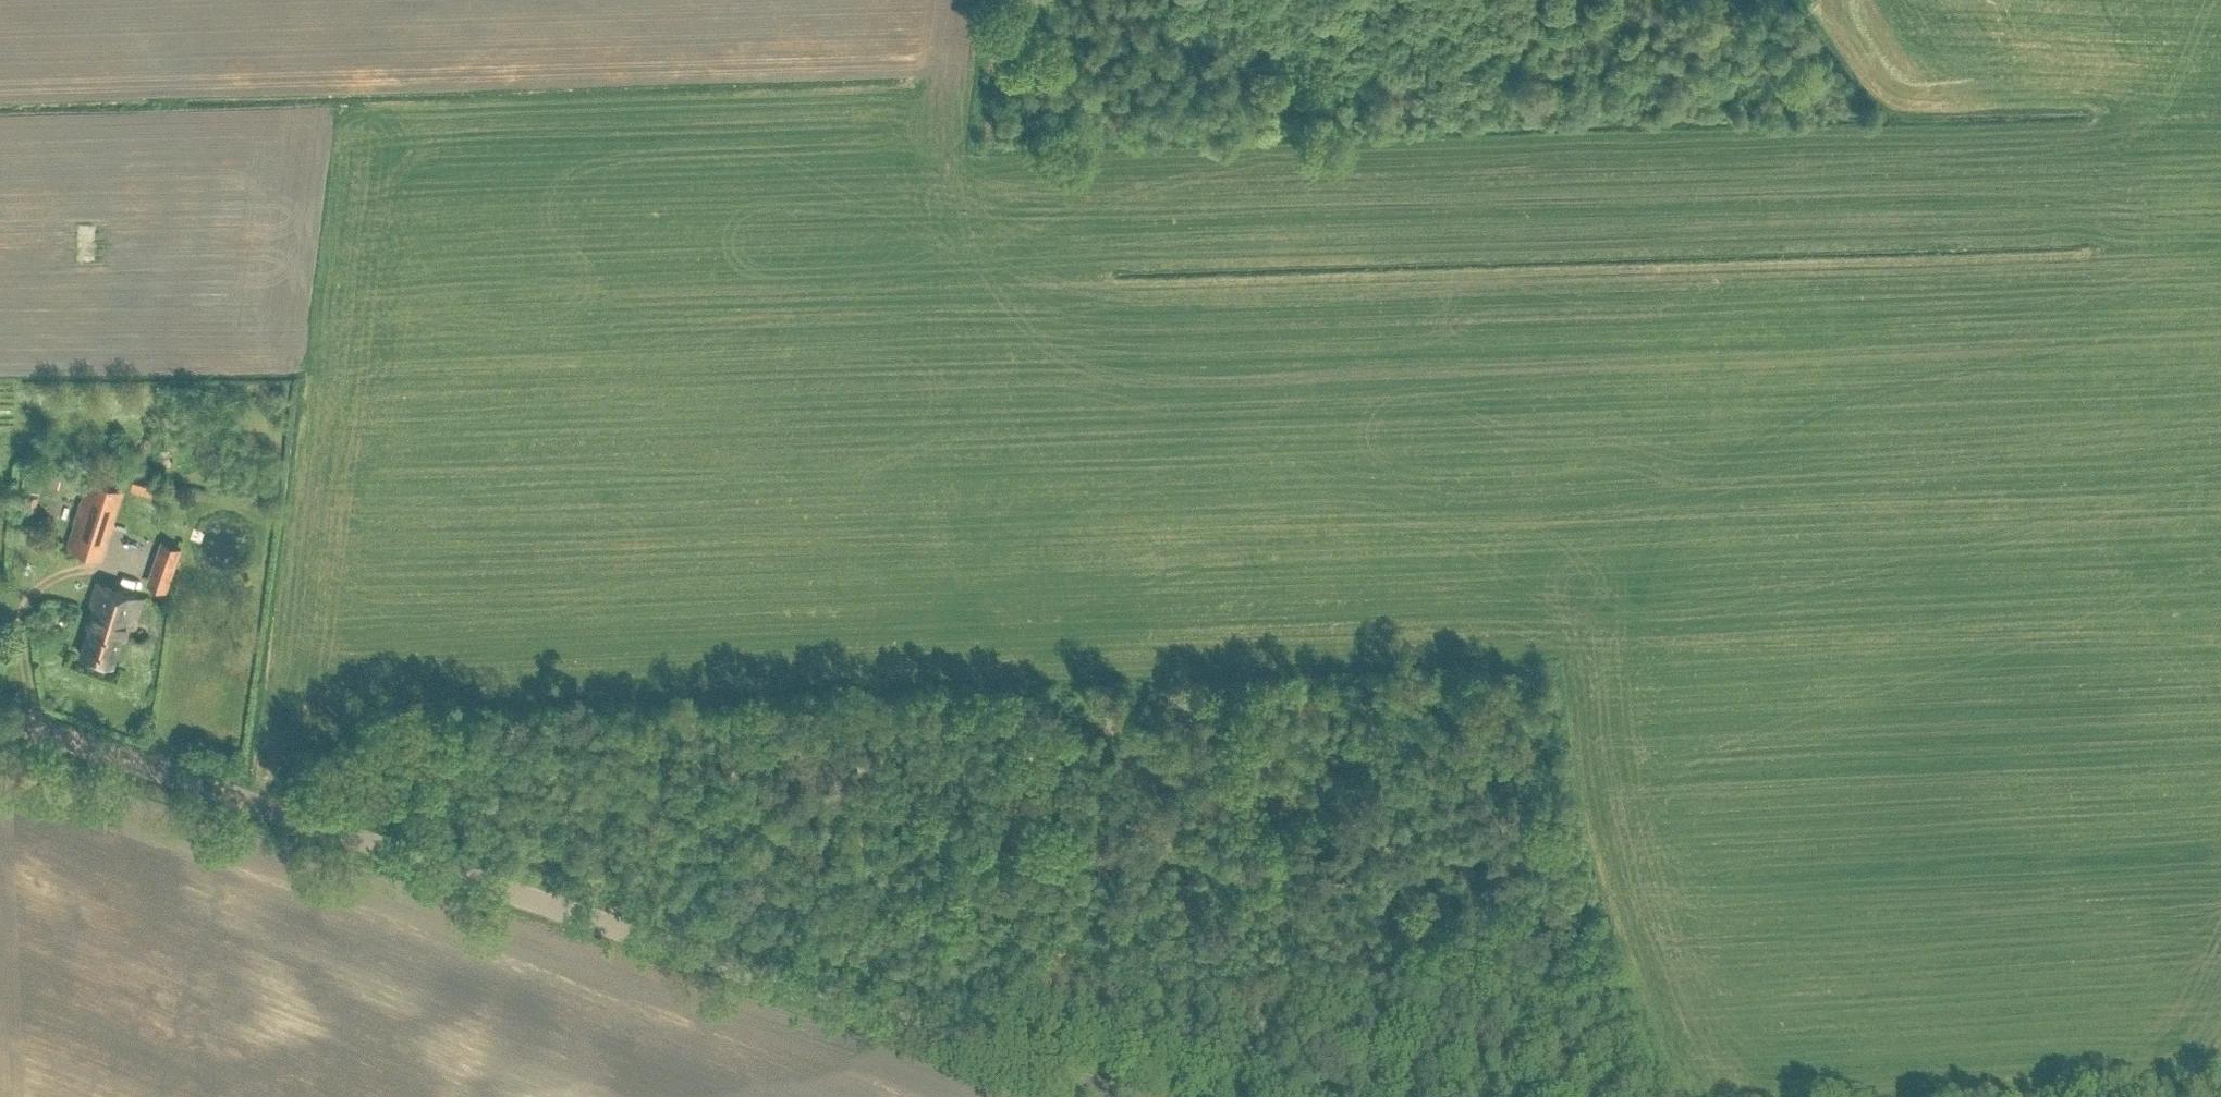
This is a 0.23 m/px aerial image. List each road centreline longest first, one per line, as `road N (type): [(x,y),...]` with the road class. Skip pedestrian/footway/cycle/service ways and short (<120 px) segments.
road 1 (tertiary): [(1114,1096),(0,715)]

